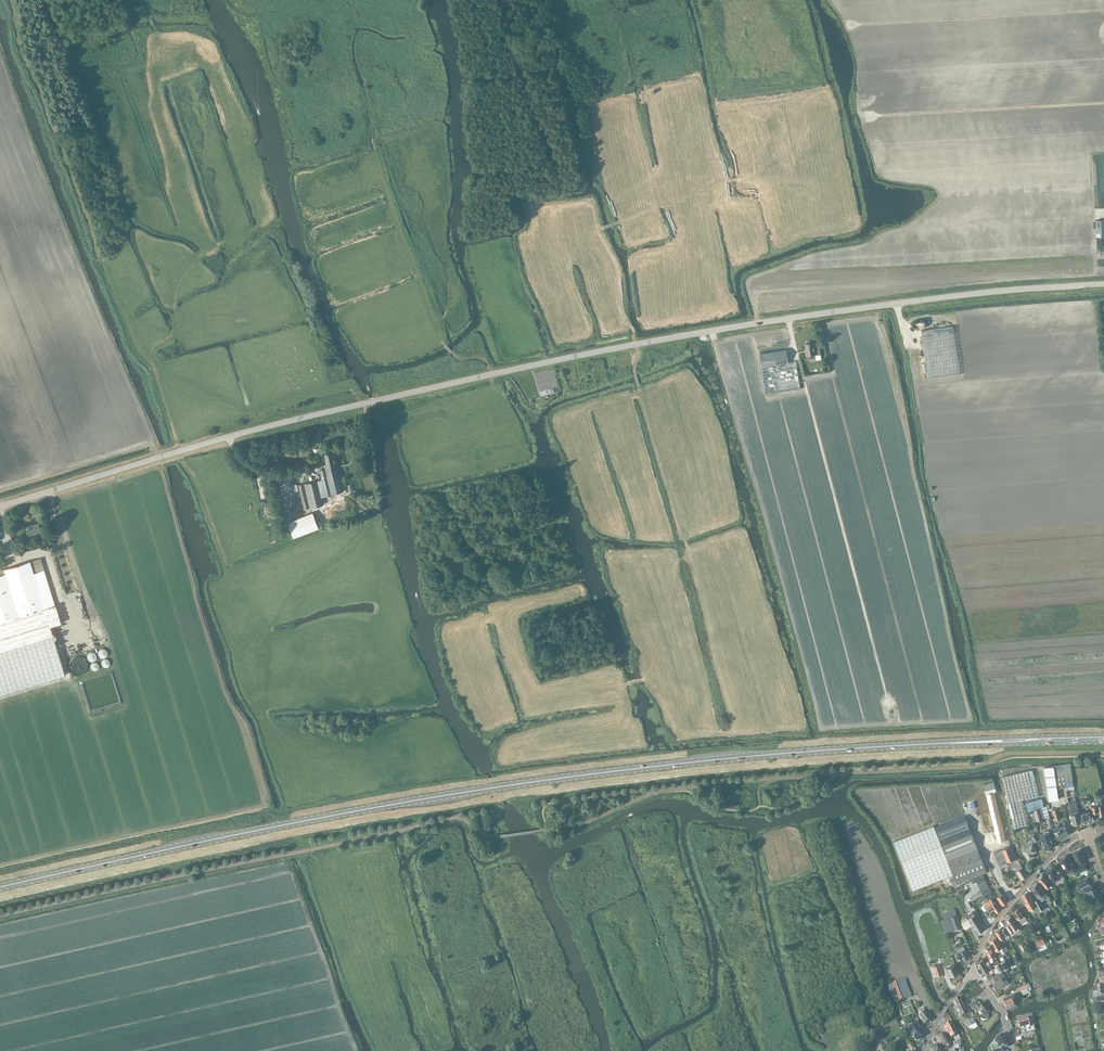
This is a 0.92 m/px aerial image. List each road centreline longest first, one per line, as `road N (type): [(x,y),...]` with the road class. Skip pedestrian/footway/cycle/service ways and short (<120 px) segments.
road 1 (unclassified): [(1103,284),(847,310),(588,354),(253,430),(0,507)]
road 2 (secondary): [(1103,740),(870,747),(545,780),(320,818),(0,887)]
road 3 (track): [(335,0),(363,116),(432,322),(455,357),(485,362),(491,375)]
road 4 (track): [(139,0),(155,31),(158,100),(207,244),(176,292),(177,330),(153,347),(155,366)]
road 5 (residential): [(969,972),(1005,910),(1055,855),(1085,835)]

